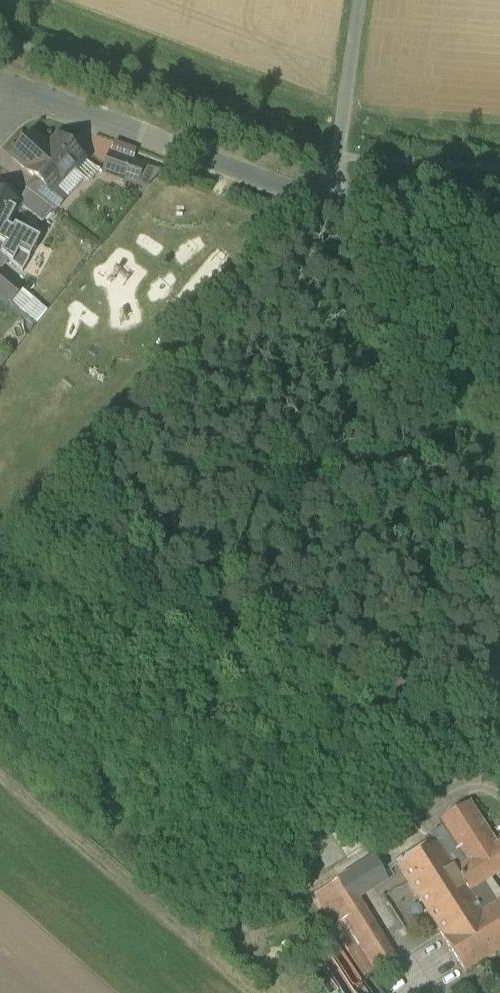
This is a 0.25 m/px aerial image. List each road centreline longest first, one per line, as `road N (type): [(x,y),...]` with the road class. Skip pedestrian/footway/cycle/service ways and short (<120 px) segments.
road 1 (unclassified): [(328,202),(25,94)]
road 2 (unclassified): [(328,202),(360,0)]
road 3 (unclassified): [(499,220),(328,202)]

